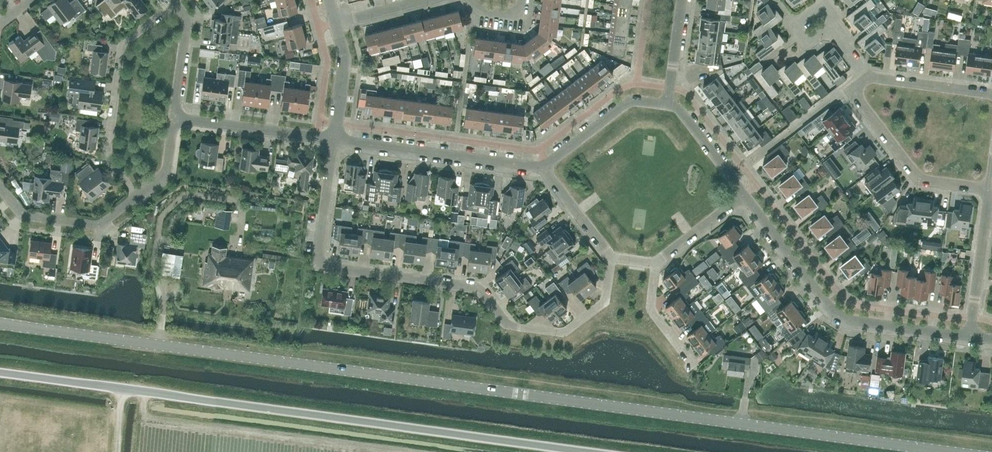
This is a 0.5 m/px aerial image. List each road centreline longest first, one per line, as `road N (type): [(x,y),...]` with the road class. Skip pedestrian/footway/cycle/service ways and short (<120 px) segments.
road 1 (secondary): [(950,451),(0,324)]
road 2 (unclassified): [(587,451),(0,373)]
road 3 (residential): [(610,258),(605,300),(564,332),(507,322),(483,288),(320,264),(335,141)]
road 4 (residential): [(970,337),(839,319),(745,195)]
road 5 (residential): [(0,185),(22,213),(96,225),(167,173),(175,119)]
road 6 (residential): [(543,167),(335,141)]
road 7 (residential): [(990,192),(917,178),(854,92),(862,81)]
road 8 (residential): [(335,141),(175,119)]
road 9 (residential): [(543,167),(625,106),(671,106)]
road 10 (residential): [(970,337),(990,192)]
road 11 (residential): [(991,95),(862,81)]
road 12 (residential): [(175,119),(187,22),(171,0)]

